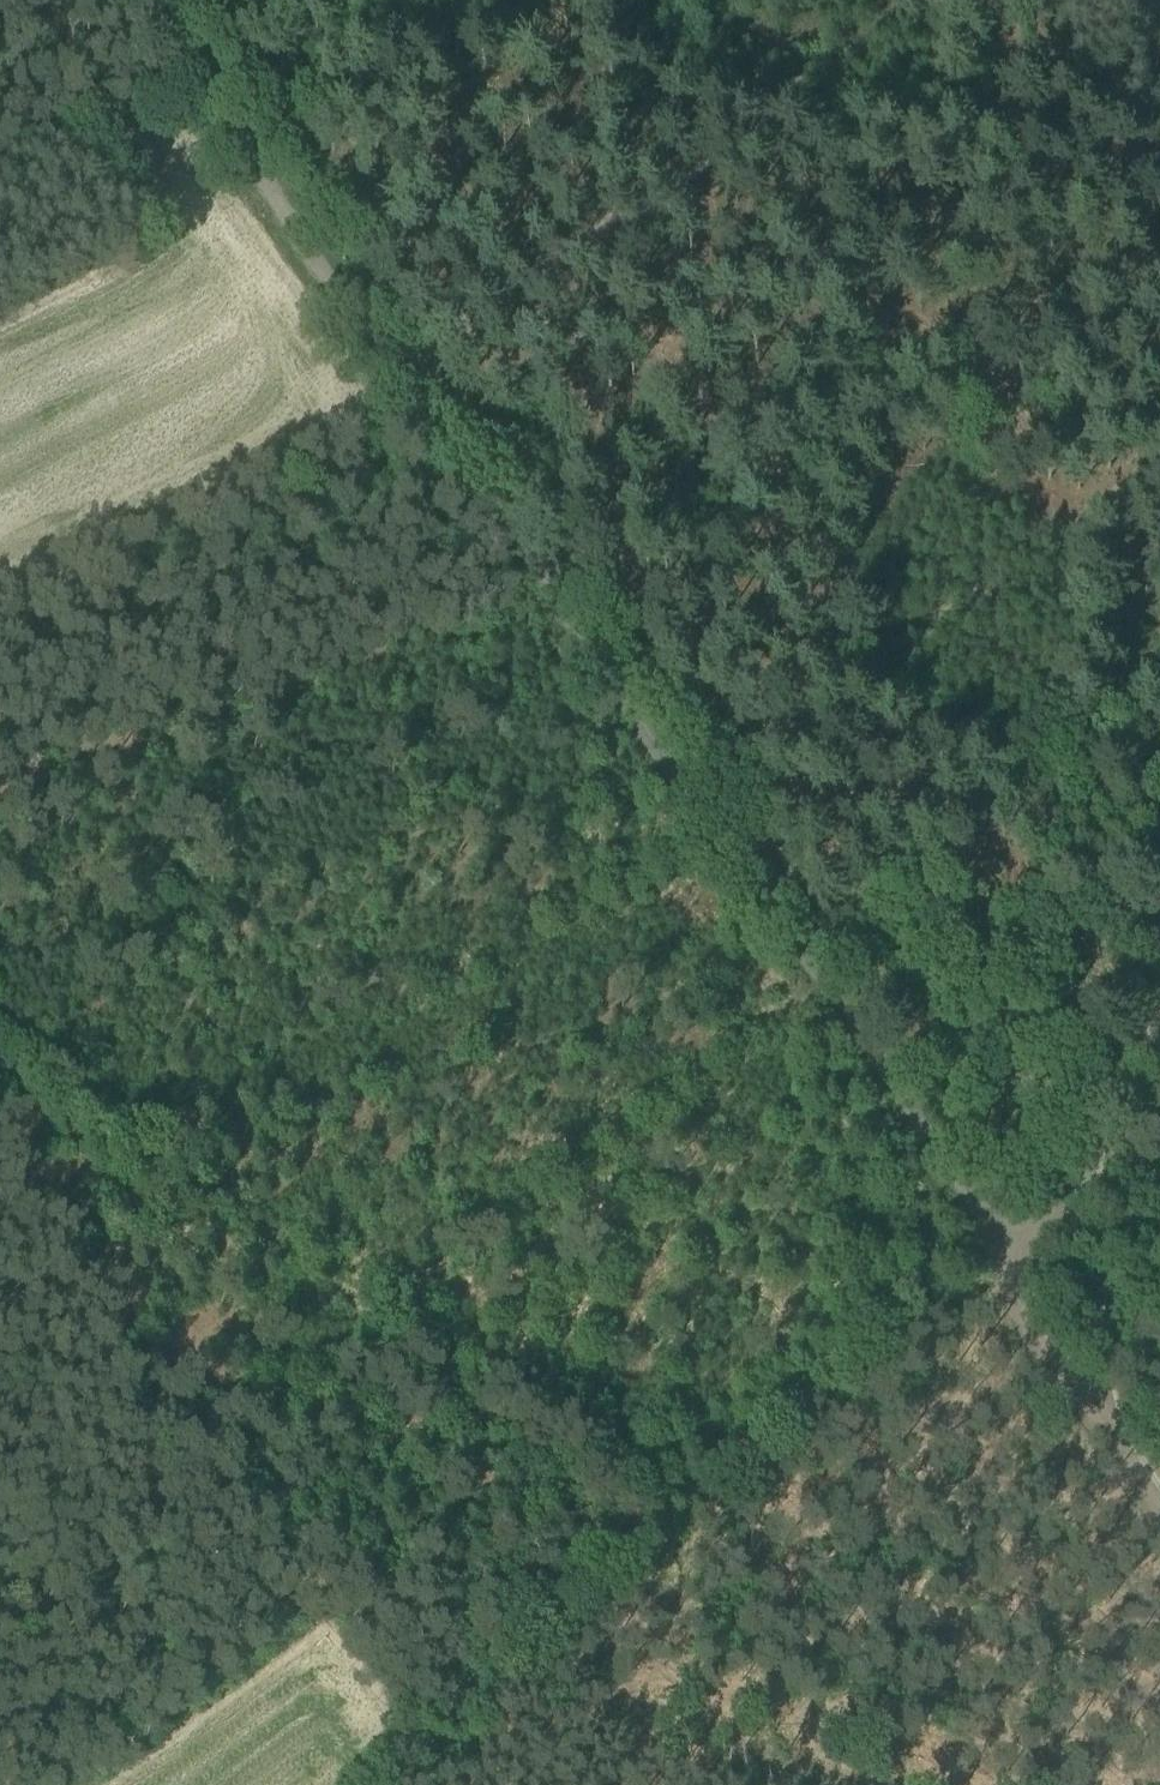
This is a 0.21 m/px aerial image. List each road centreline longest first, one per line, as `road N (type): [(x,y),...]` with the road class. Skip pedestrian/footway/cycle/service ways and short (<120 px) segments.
road 1 (track): [(1001,1244),(141,0)]
road 2 (track): [(675,1505),(554,1403),(389,1315),(116,1129),(0,1067)]
road 3 (track): [(390,369),(926,0)]
road 4 (track): [(0,794),(239,731),(330,682),(495,641),(551,598)]
road 5 (track): [(1159,455),(687,796)]
road 6 (track): [(382,1311),(234,1431),(221,1452),(221,1500),(209,1531),(0,1666)]
road 7 (track): [(675,1505),(943,1275),(1001,1244),(1098,1244)]
road 8 (track): [(360,1784),(675,1505)]
road 9 (track): [(1159,1507),(1018,1297),(1001,1244)]
road 10 (track): [(1001,1244),(1076,1146),(1159,1005)]
road 11 (track): [(191,75),(125,116),(62,135),(0,167)]

